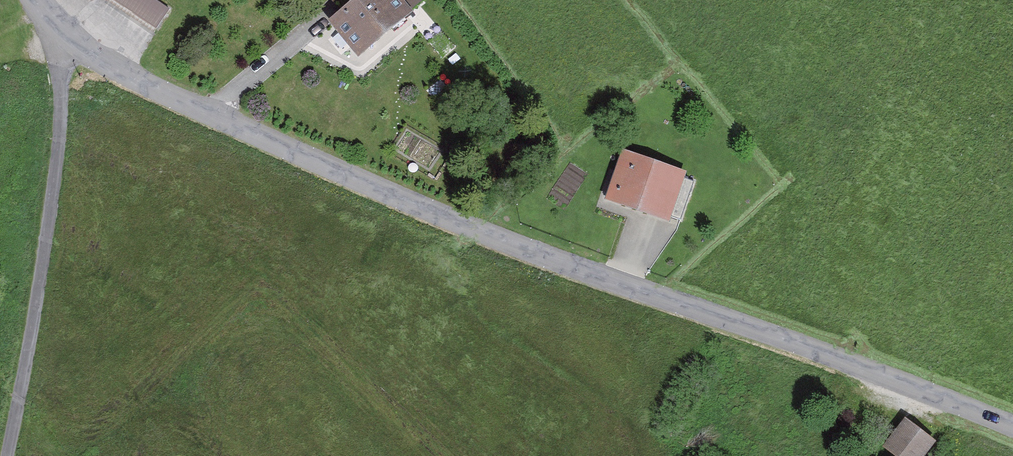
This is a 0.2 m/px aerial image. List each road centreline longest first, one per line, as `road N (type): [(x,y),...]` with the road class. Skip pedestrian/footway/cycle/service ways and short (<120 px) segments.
road 1 (residential): [(56,46),(412,207),(831,359)]
road 2 (unclassified): [(56,46),(57,125),(37,304),(9,455)]
road 3 (unclassified): [(831,359),(1012,430)]

